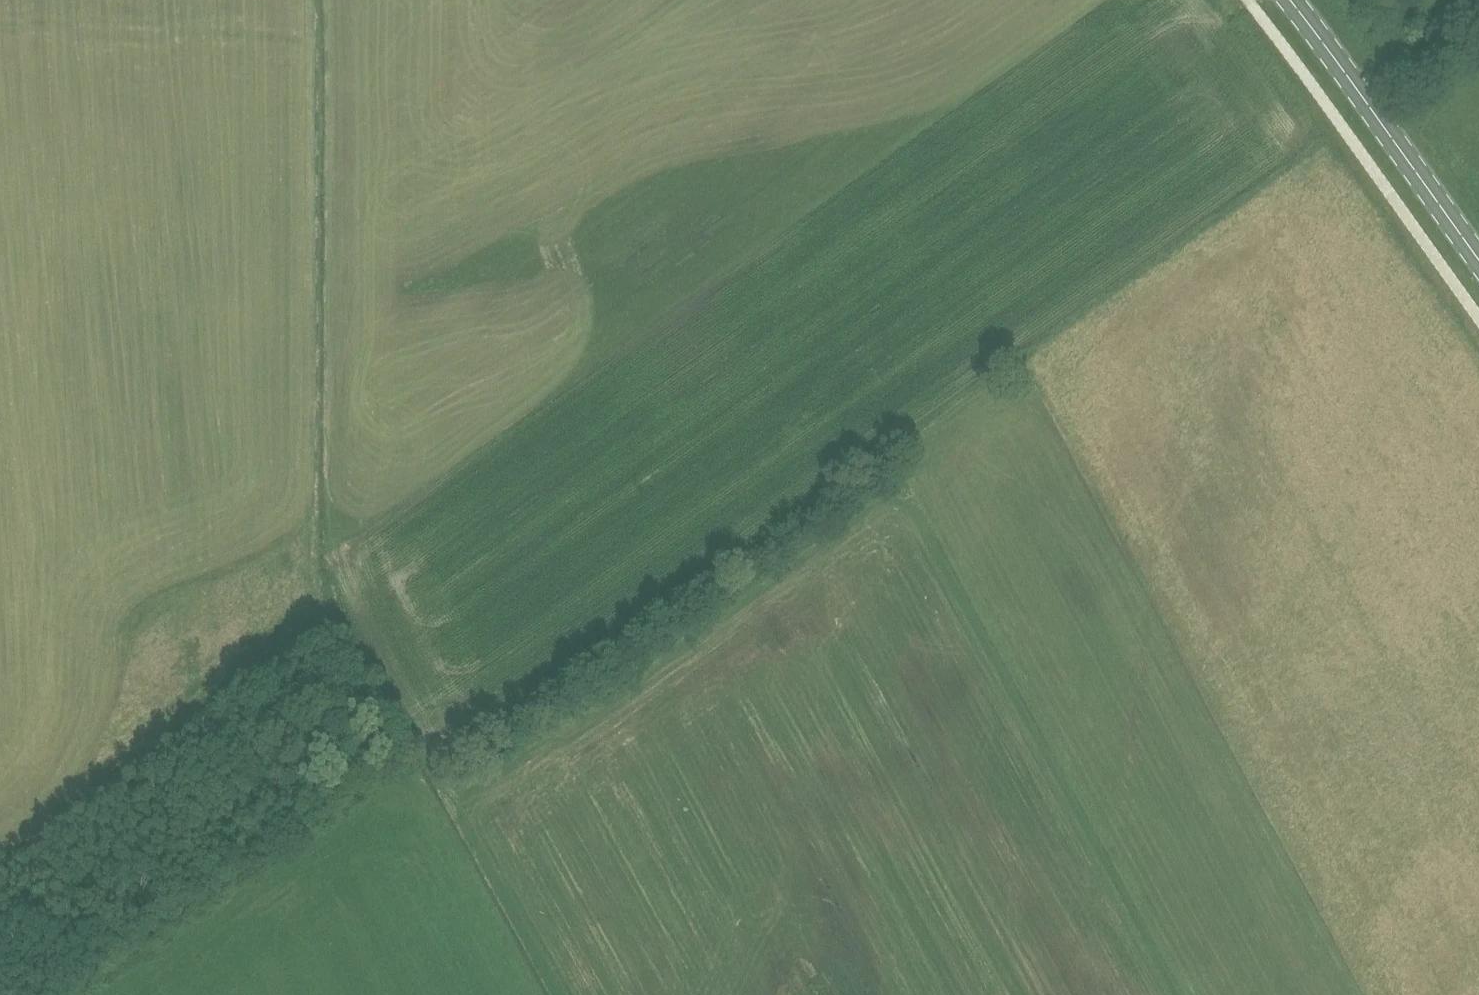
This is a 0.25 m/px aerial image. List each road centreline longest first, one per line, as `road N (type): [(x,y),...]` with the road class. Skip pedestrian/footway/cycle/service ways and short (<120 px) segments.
road 1 (secondary): [(1478,264),(1290,0)]

